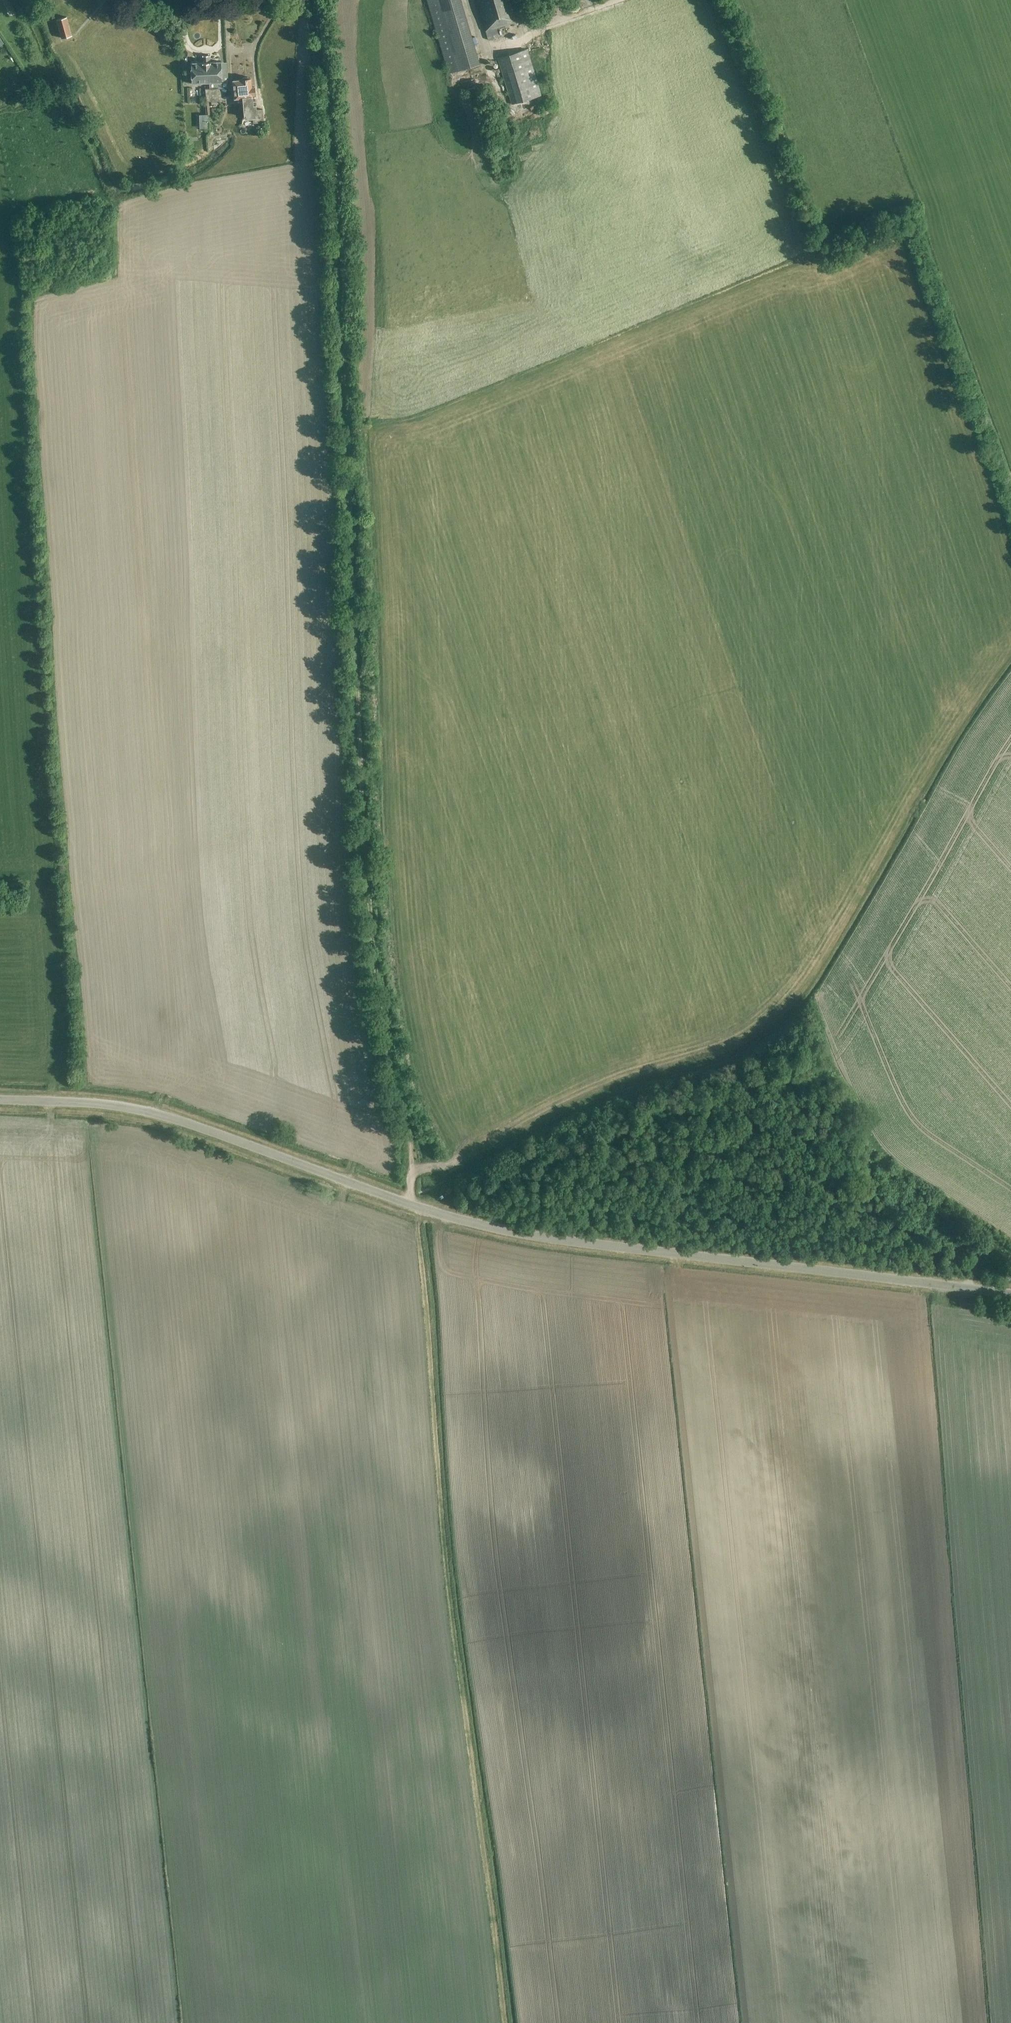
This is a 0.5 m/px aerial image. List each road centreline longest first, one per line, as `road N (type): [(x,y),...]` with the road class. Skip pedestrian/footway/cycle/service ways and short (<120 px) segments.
road 1 (track): [(313,0),(337,192),(365,832),(380,999),(412,1142),(408,1204)]
road 2 (unclassified): [(0,1099),(157,1114),(419,1208),(516,1233),(1010,1293)]

